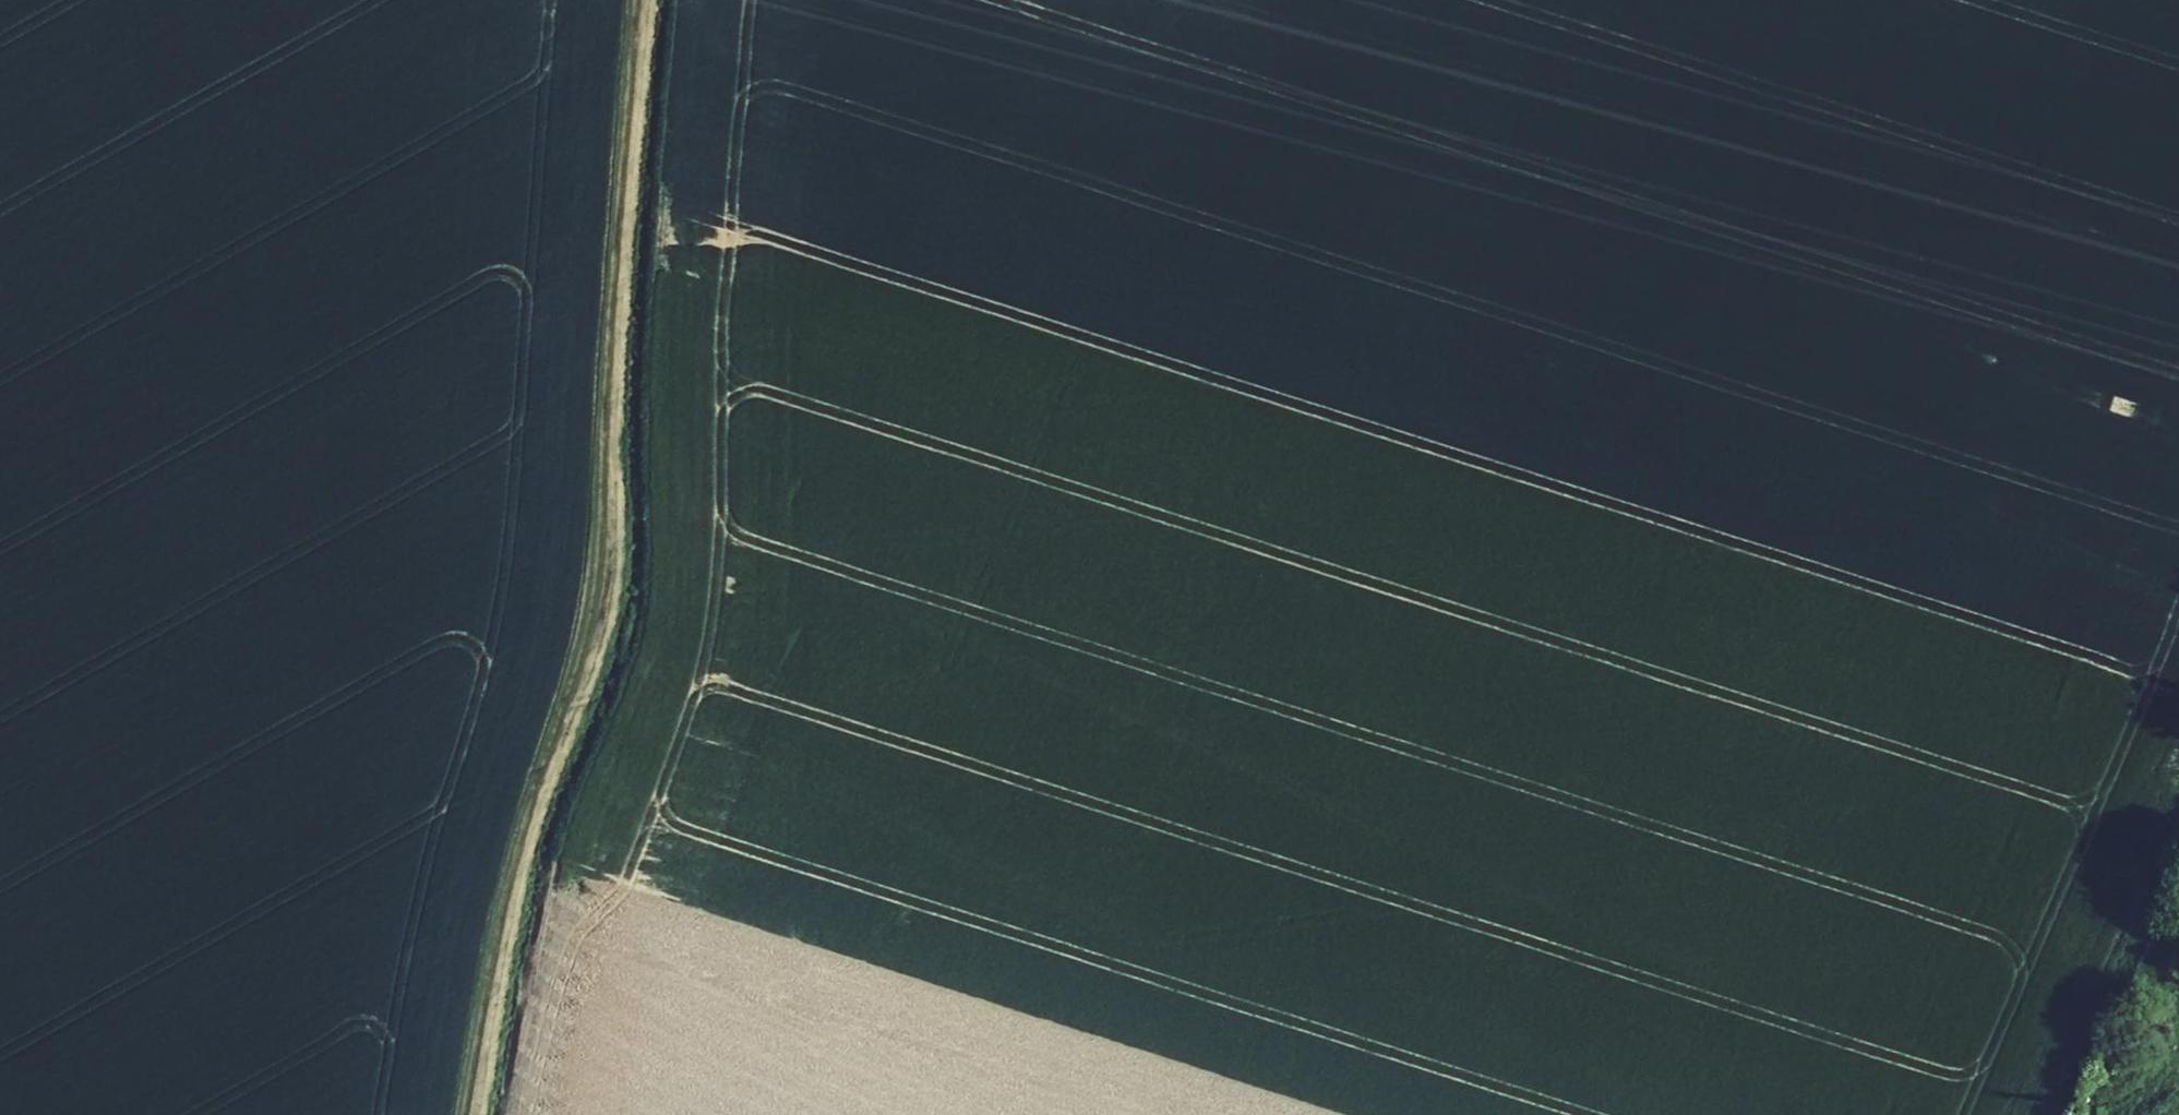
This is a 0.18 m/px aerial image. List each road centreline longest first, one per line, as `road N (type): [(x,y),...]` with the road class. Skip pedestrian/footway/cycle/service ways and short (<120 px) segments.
road 1 (track): [(644,0),(624,245),(609,626),(546,797),(504,943),(476,1114)]

